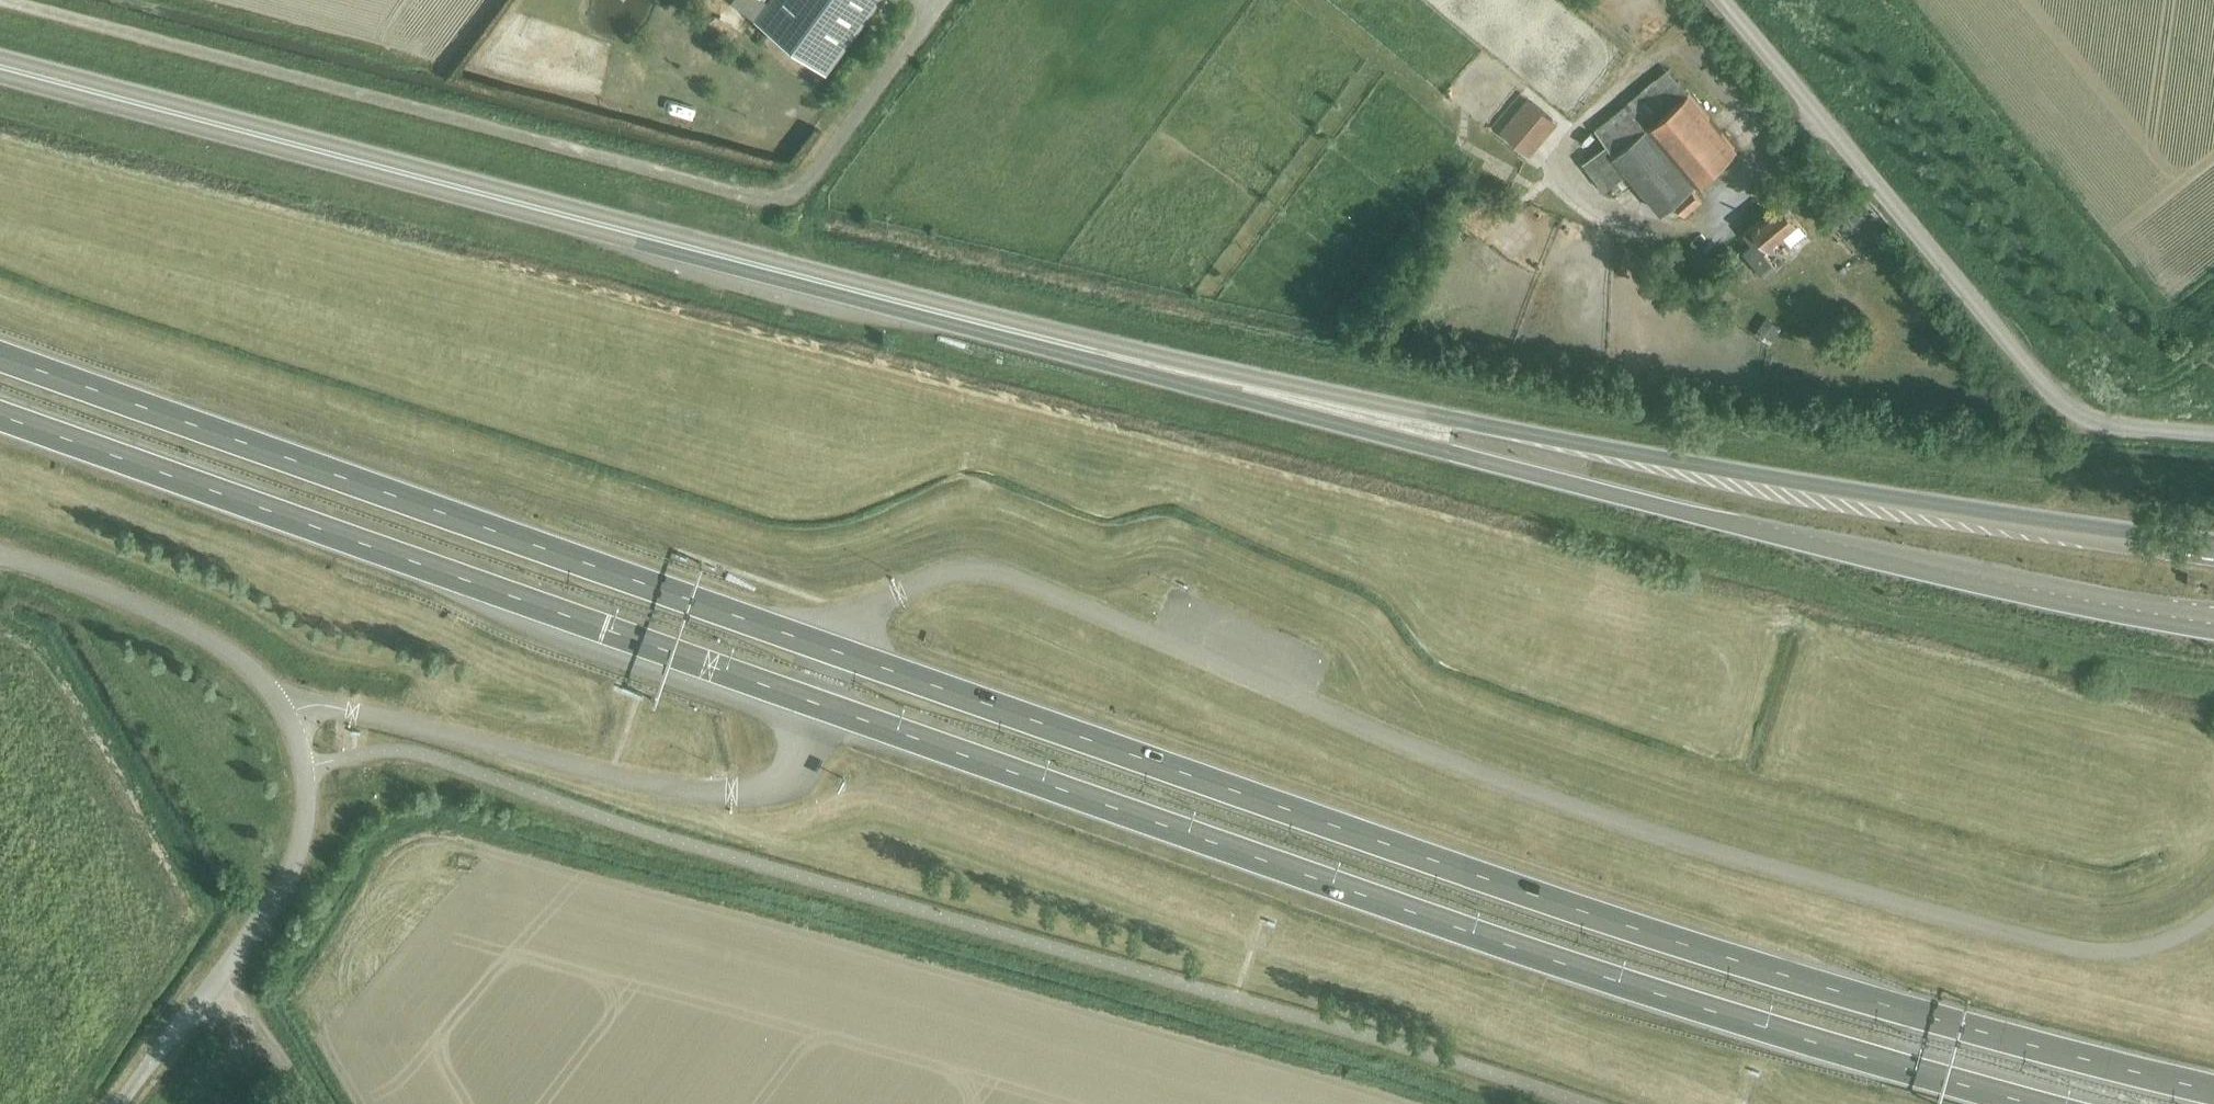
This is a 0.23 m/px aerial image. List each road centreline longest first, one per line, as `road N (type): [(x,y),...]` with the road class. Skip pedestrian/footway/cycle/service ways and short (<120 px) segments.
road 1 (trunk): [(2213,1091),(1908,1012),(1537,896),(0,356)]
road 2 (trunk): [(0,416),(1459,929),(1715,1013),(2034,1103)]
road 3 (trunk): [(0,66),(1123,360)]
road 4 (trunk): [(1123,360),(1756,529),(2213,623)]
road 5 (trunk): [(2213,550),(1969,515),(1123,360)]
road 6 (unclassified): [(0,2),(449,127),(757,201),(791,198),(814,179),(944,0)]
road 7 (unclassified): [(121,1103),(278,893),(303,844),(307,770),(273,683),(207,631),(0,559)]
road 8 (unclassified): [(2213,435),(2071,420),(2008,368),(1704,0)]
road 9 (track): [(210,987),(266,1038),(306,1103)]

